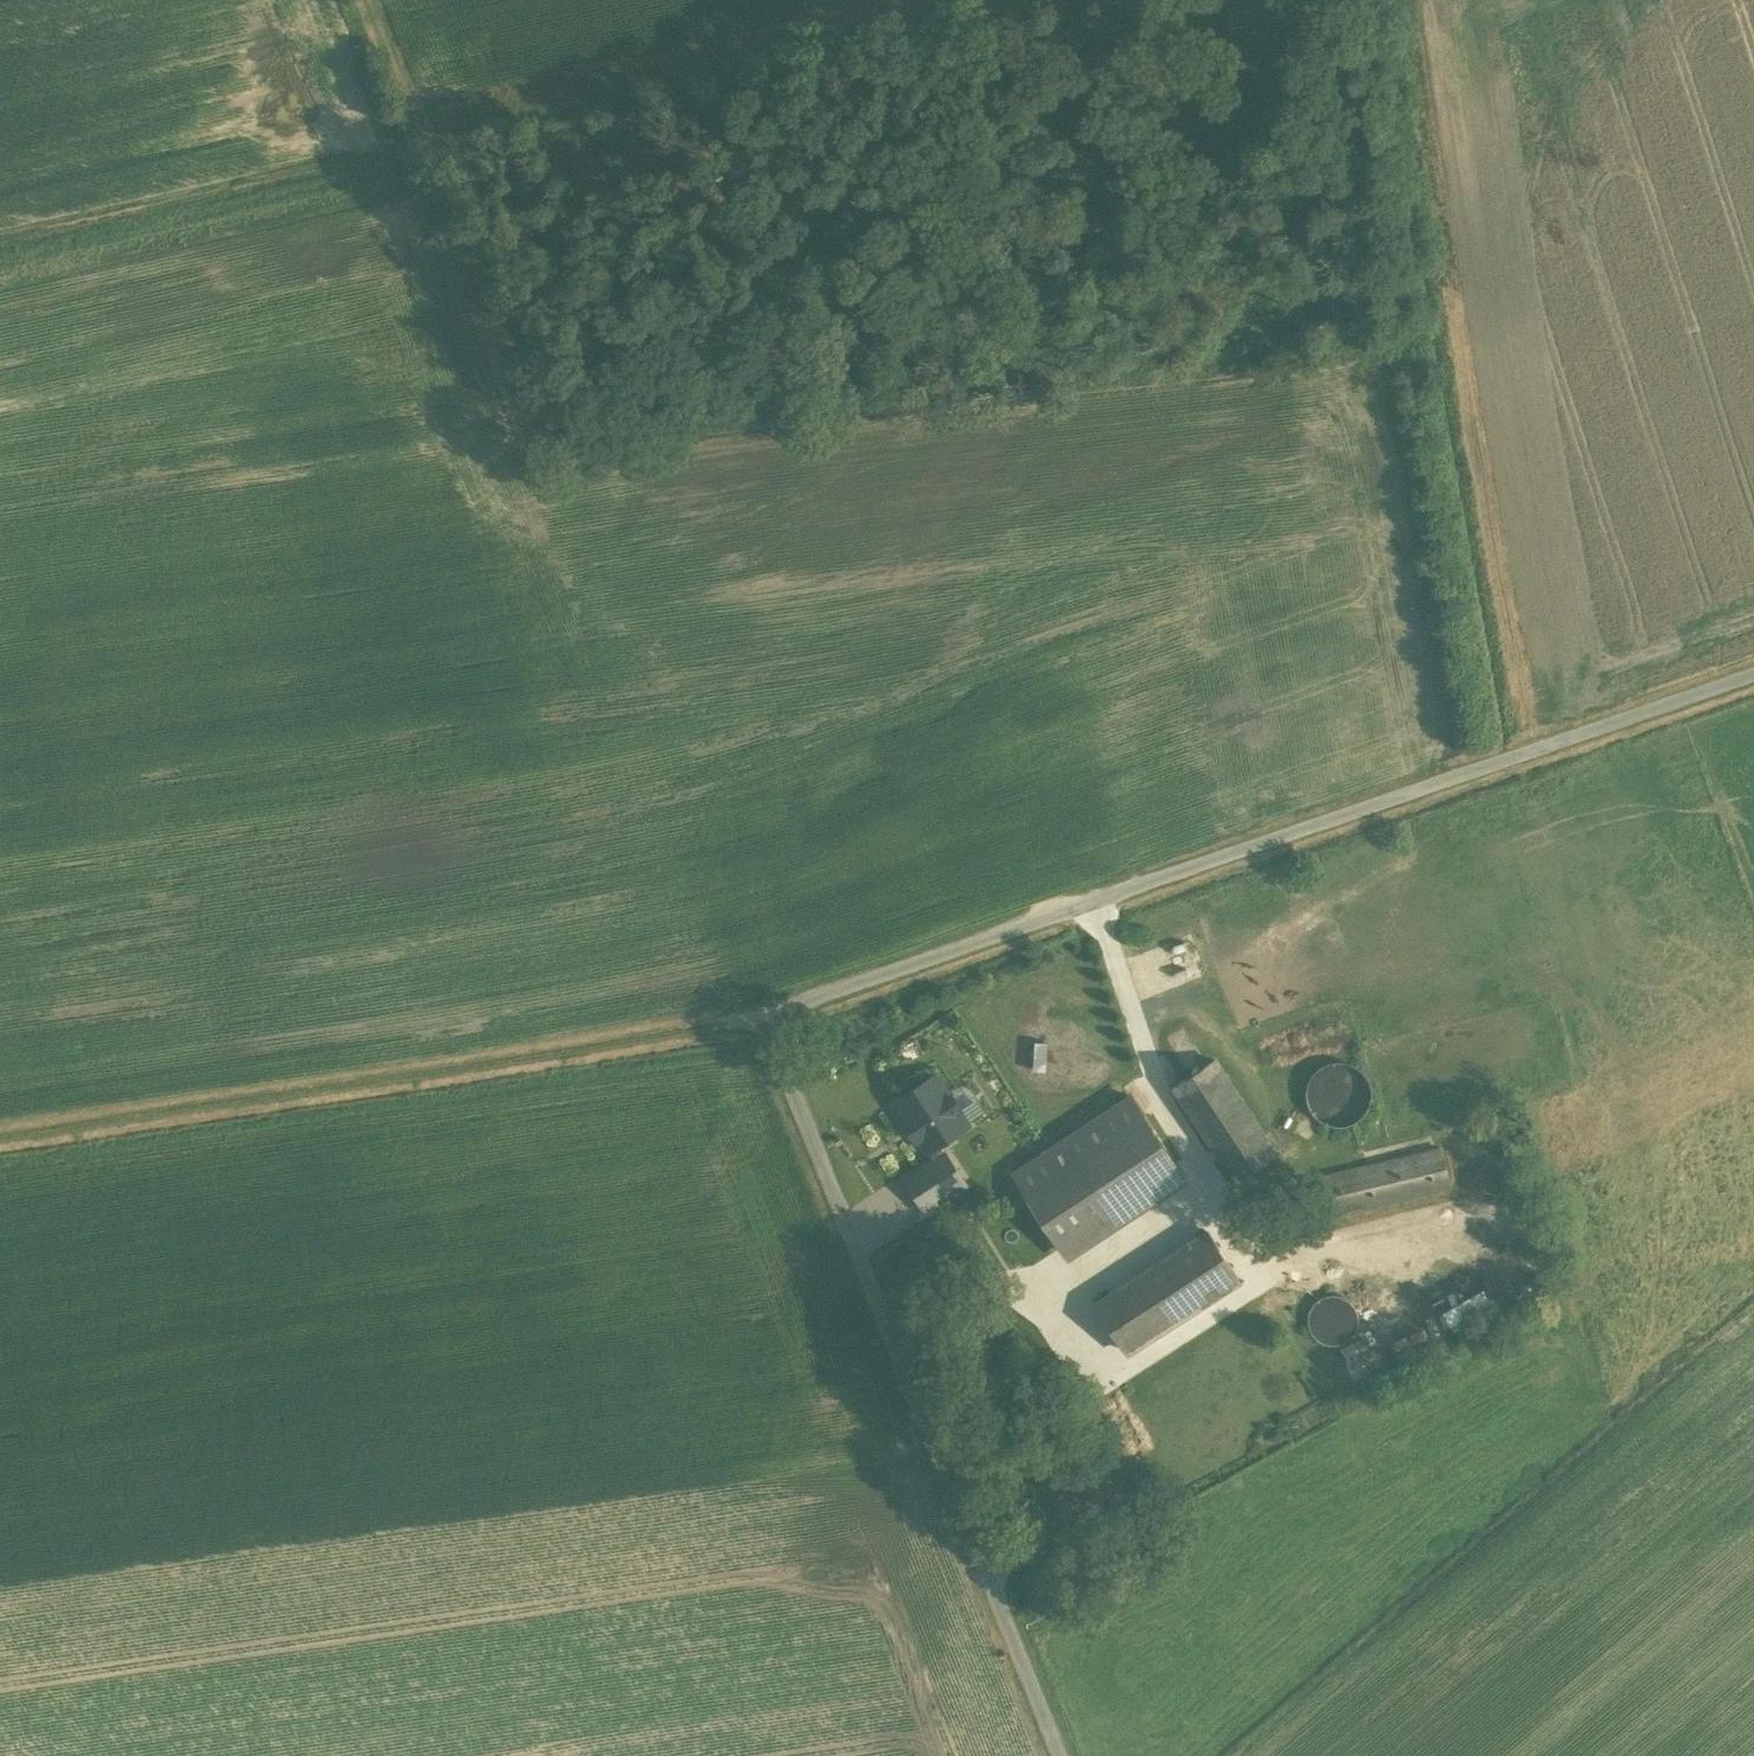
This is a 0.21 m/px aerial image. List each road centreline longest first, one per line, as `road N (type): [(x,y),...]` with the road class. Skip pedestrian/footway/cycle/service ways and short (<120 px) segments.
road 1 (unclassified): [(1753,676),(756,1010),(1050,1755)]
road 2 (track): [(756,1010),(0,1130)]
road 3 (track): [(414,142),(361,0)]

